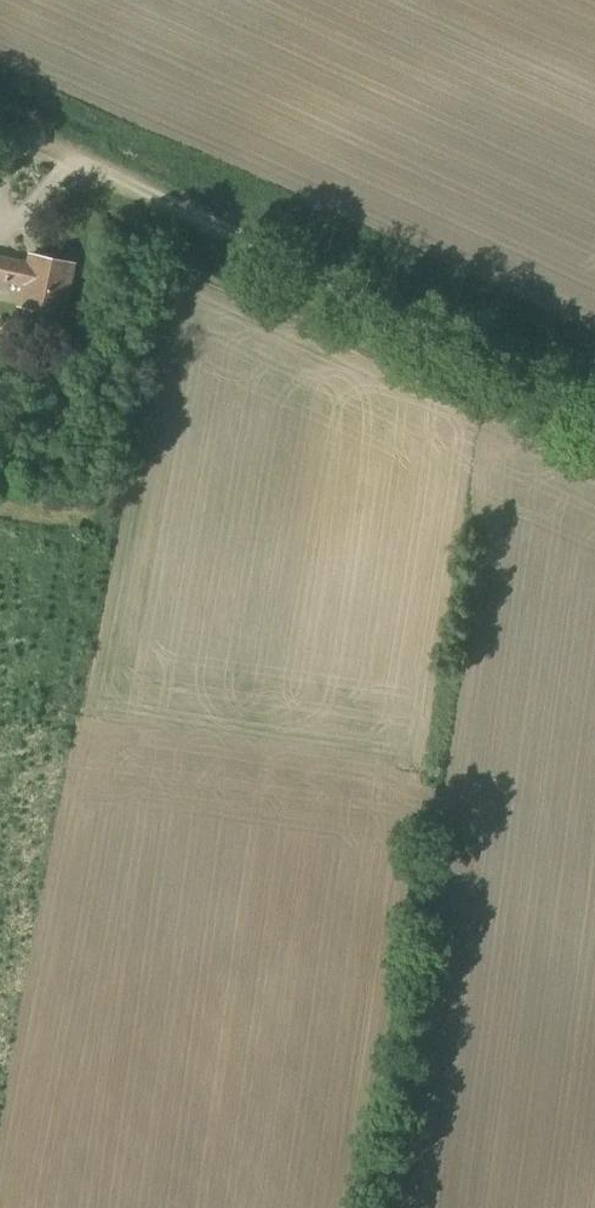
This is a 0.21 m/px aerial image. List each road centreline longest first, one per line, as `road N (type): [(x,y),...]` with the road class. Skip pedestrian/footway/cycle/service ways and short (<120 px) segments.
road 1 (track): [(594,390),(64,151)]

